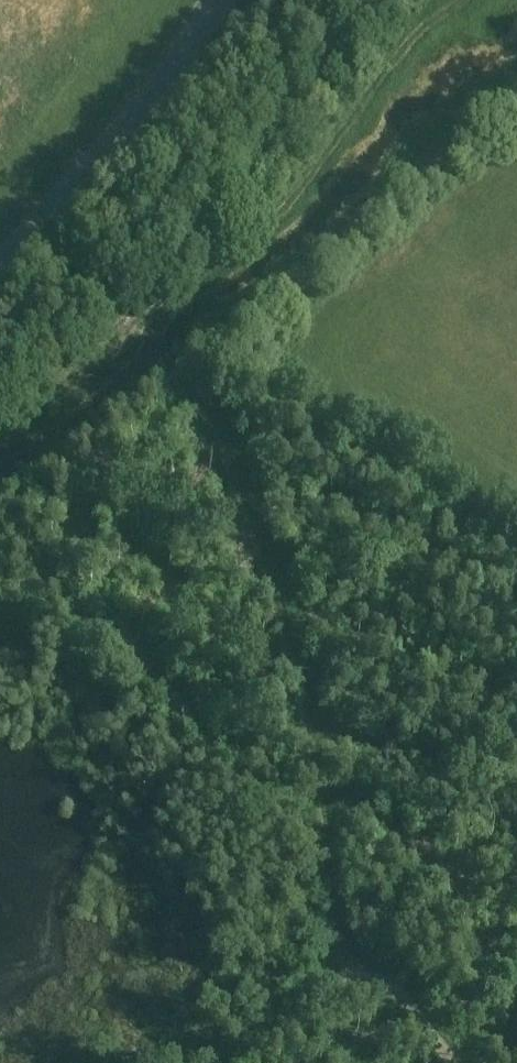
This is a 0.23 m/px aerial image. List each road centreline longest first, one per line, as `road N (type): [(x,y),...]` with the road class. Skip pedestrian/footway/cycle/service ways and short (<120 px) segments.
road 1 (track): [(344,969),(314,753),(285,623),(223,442),(184,366)]
road 2 (track): [(0,516),(184,366)]
road 3 (track): [(344,969),(392,984),(452,1062)]
road 4 (track): [(237,1062),(344,969)]

